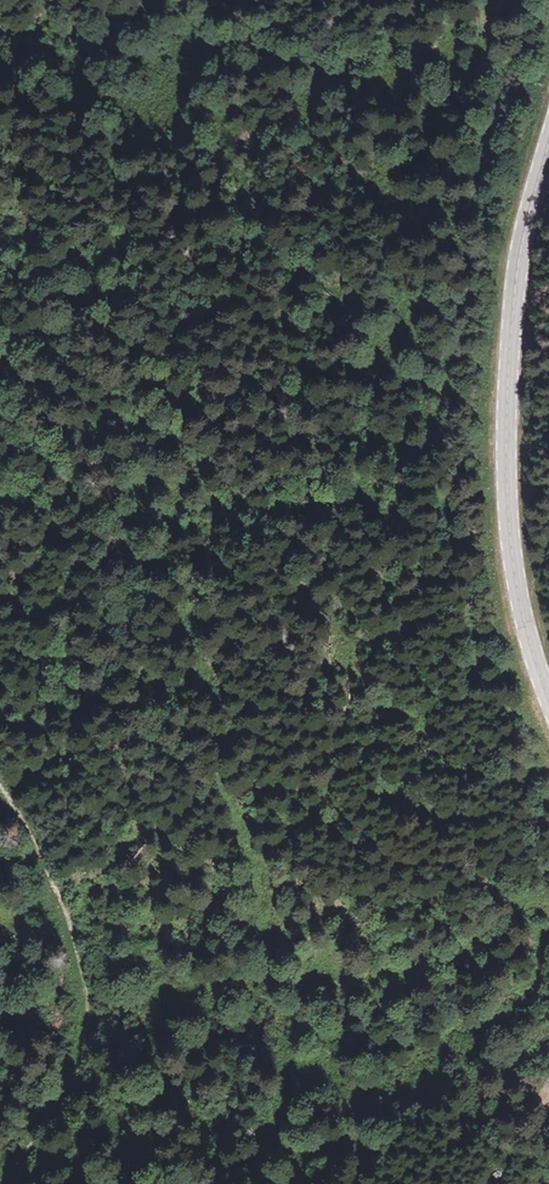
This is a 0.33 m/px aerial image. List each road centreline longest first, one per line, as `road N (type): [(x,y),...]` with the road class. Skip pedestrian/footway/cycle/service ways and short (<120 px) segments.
road 1 (secondary): [(548,730),(518,626),(501,515),(501,405),(509,296),(548,128)]
road 2 (track): [(6,1183),(89,1060),(64,930),(0,778)]

